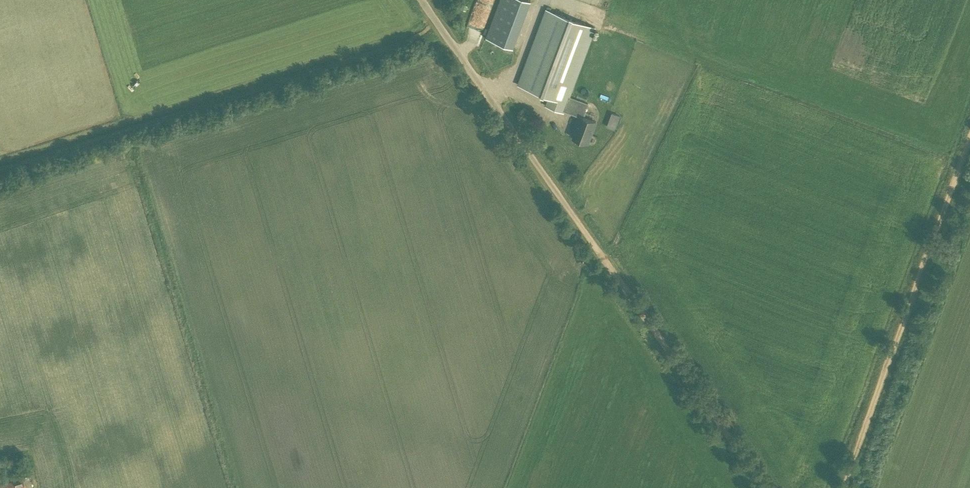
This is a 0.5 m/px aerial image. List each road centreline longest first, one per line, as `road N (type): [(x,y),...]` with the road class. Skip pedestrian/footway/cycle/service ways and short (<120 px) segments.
road 1 (track): [(838,487),(969,134)]
road 2 (unclassified): [(606,254),(432,0)]
road 3 (track): [(606,254),(764,487)]

